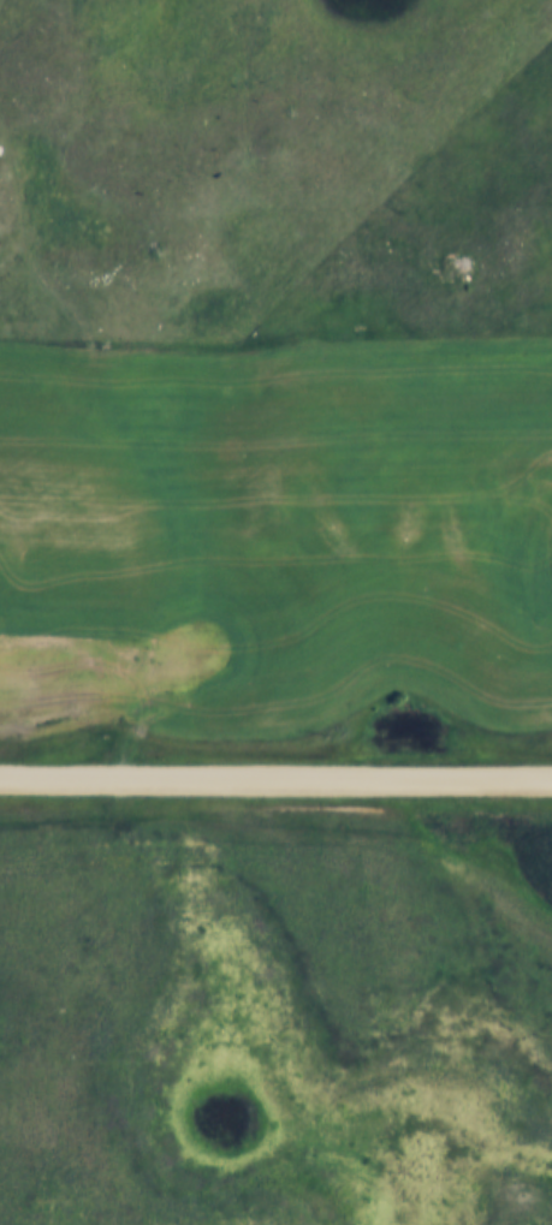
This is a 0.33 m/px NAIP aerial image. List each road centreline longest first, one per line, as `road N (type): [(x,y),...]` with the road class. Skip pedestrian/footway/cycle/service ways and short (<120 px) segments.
road 1 (residential): [(551,781),(0,779)]

